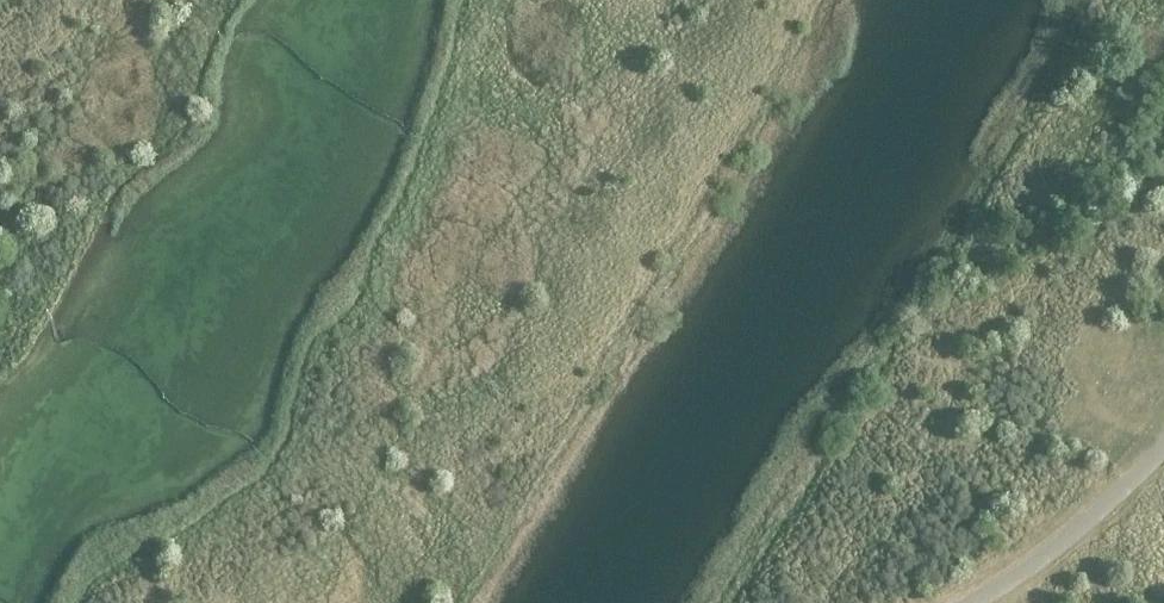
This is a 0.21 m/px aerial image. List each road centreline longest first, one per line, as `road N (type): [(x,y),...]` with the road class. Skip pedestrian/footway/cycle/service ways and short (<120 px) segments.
road 1 (track): [(955,602),(1035,566),(1163,453)]

